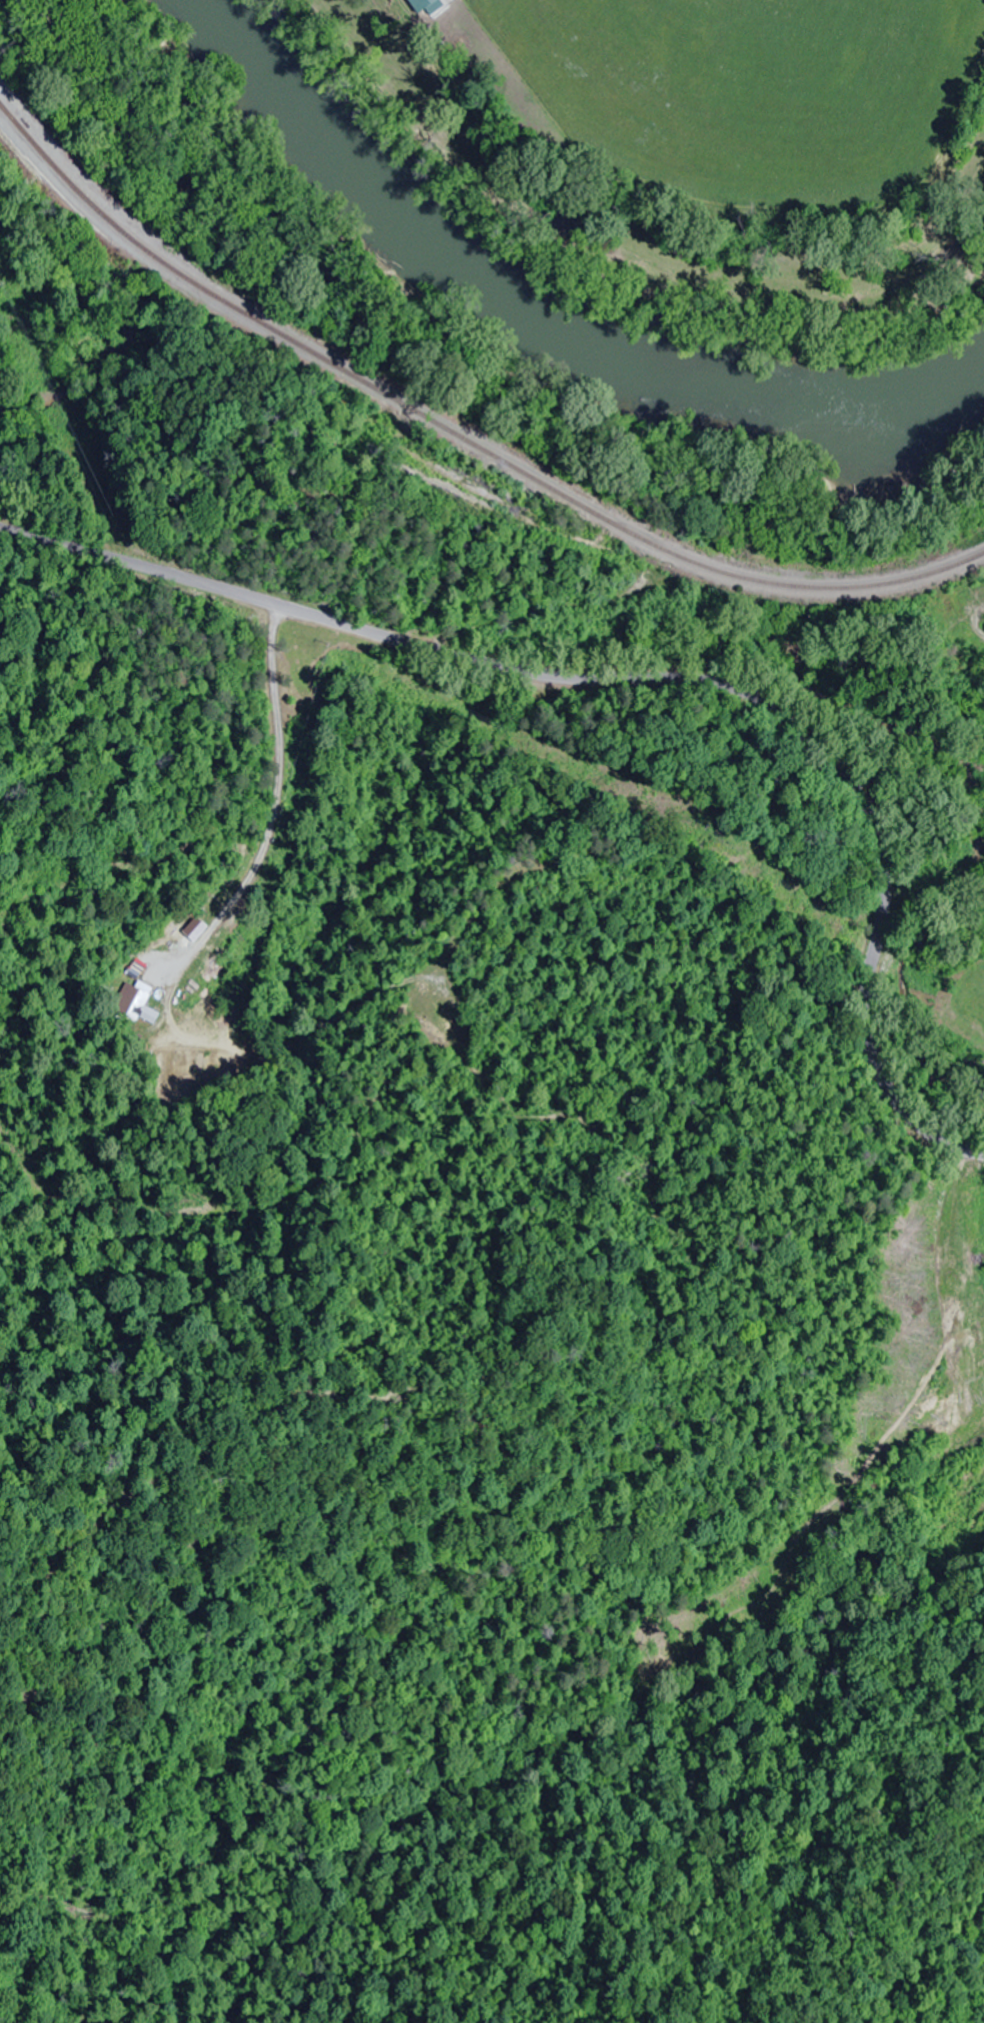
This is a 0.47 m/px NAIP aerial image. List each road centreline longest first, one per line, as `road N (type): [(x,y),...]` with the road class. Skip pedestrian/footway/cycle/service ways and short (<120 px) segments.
road 1 (tertiary): [(983,1160),(922,1124),(892,1080),(877,1036),(882,853),(874,828),(819,749),(763,702),(693,680),(516,670),(0,534)]

